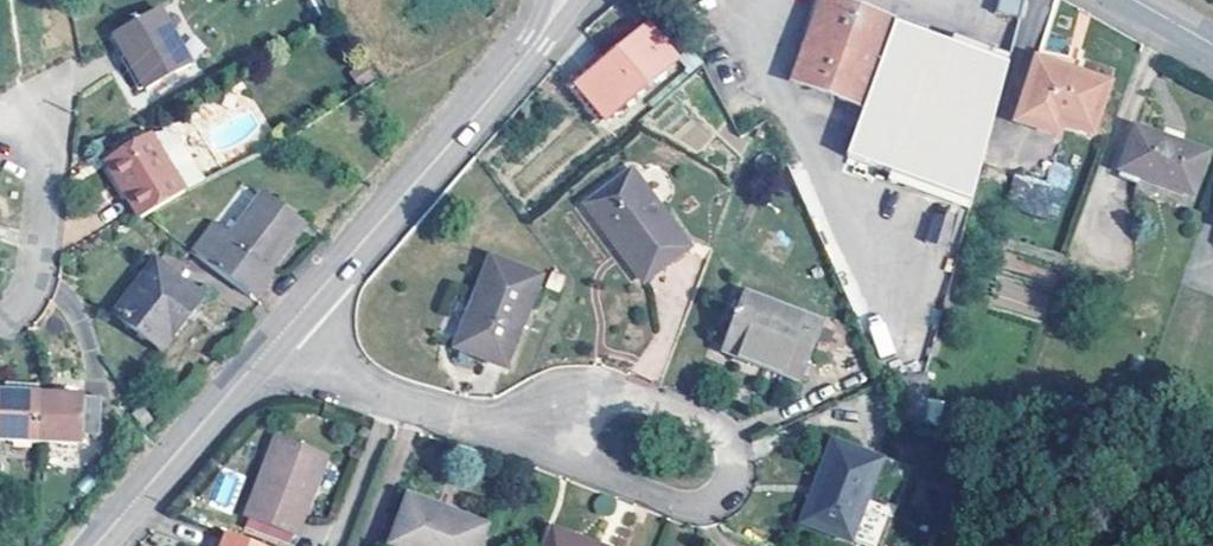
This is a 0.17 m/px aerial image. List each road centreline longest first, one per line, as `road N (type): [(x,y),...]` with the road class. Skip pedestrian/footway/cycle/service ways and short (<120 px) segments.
road 1 (tertiary): [(278,336),(502,84),(557,0)]
road 2 (residential): [(544,447),(674,502),(703,506),(722,496),(732,474),(727,442),(709,424),(628,394),(567,413)]
road 3 (tertiary): [(95,545),(278,336)]
road 4 (residential): [(50,167),(61,87),(3,109),(4,147)]
road 5 (residential): [(0,324),(14,322),(35,286),(50,167)]
road 6 (residential): [(388,404),(544,447)]
road 7 (residential): [(336,545),(388,404)]
road 8 (residential): [(278,336),(388,404)]

